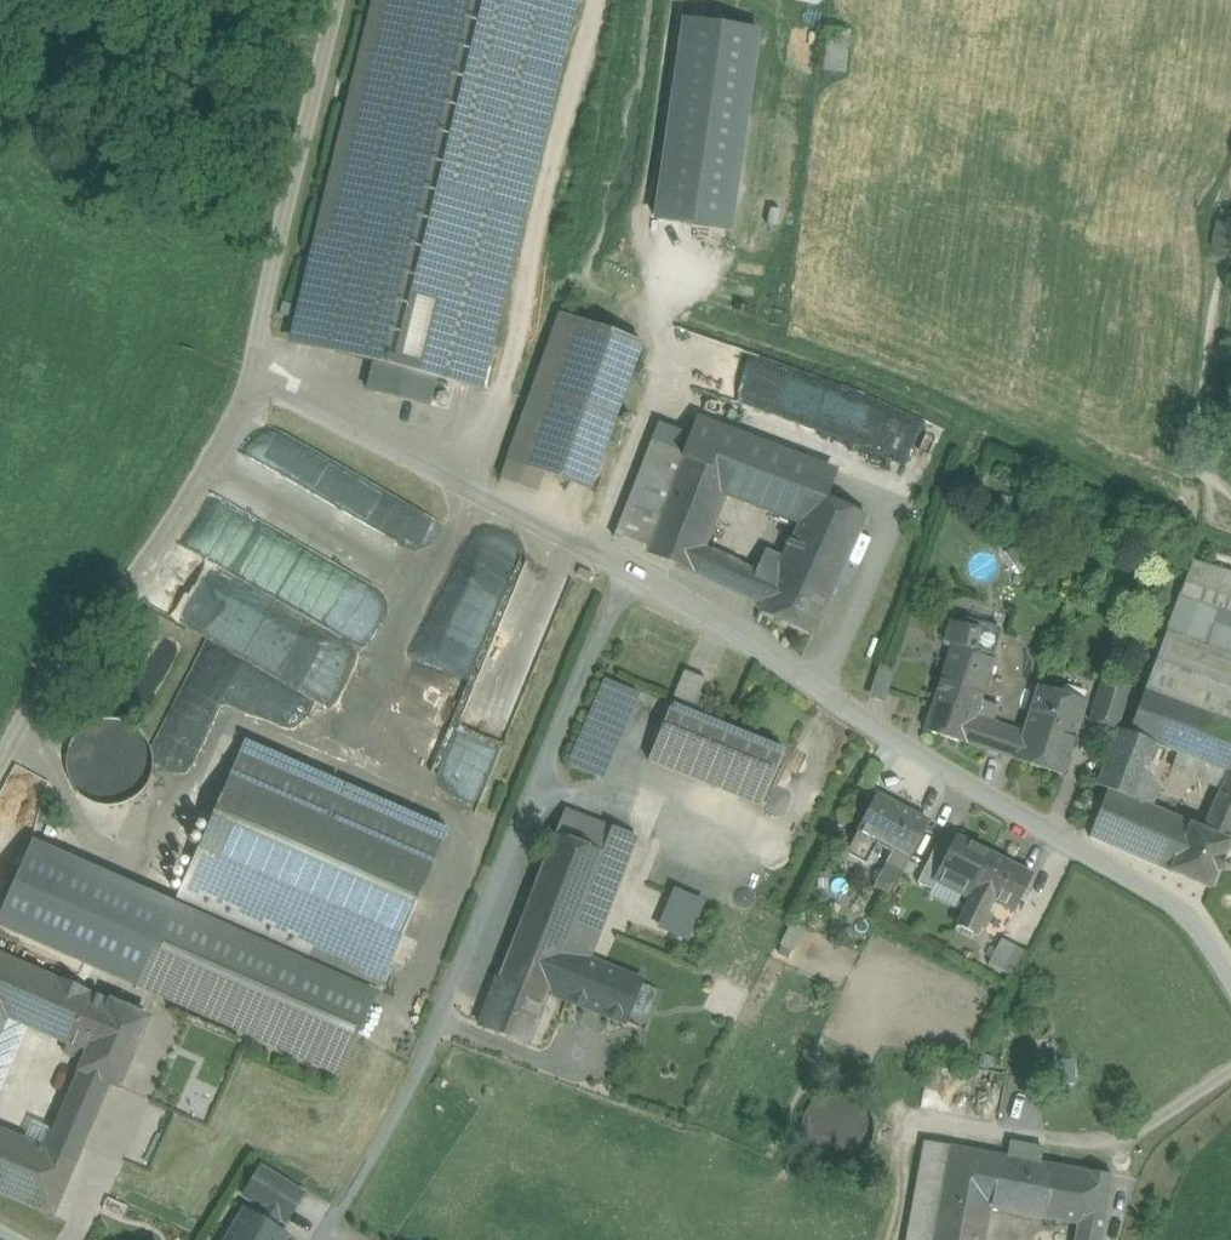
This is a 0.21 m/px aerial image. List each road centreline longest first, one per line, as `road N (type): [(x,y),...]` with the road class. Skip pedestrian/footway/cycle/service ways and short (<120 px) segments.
road 1 (residential): [(252,382),(630,569),(798,666),(877,730),(1193,913),(1230,976)]
road 2 (residential): [(0,757),(47,674),(178,515),(252,382)]
road 3 (residential): [(252,382),(339,0)]

